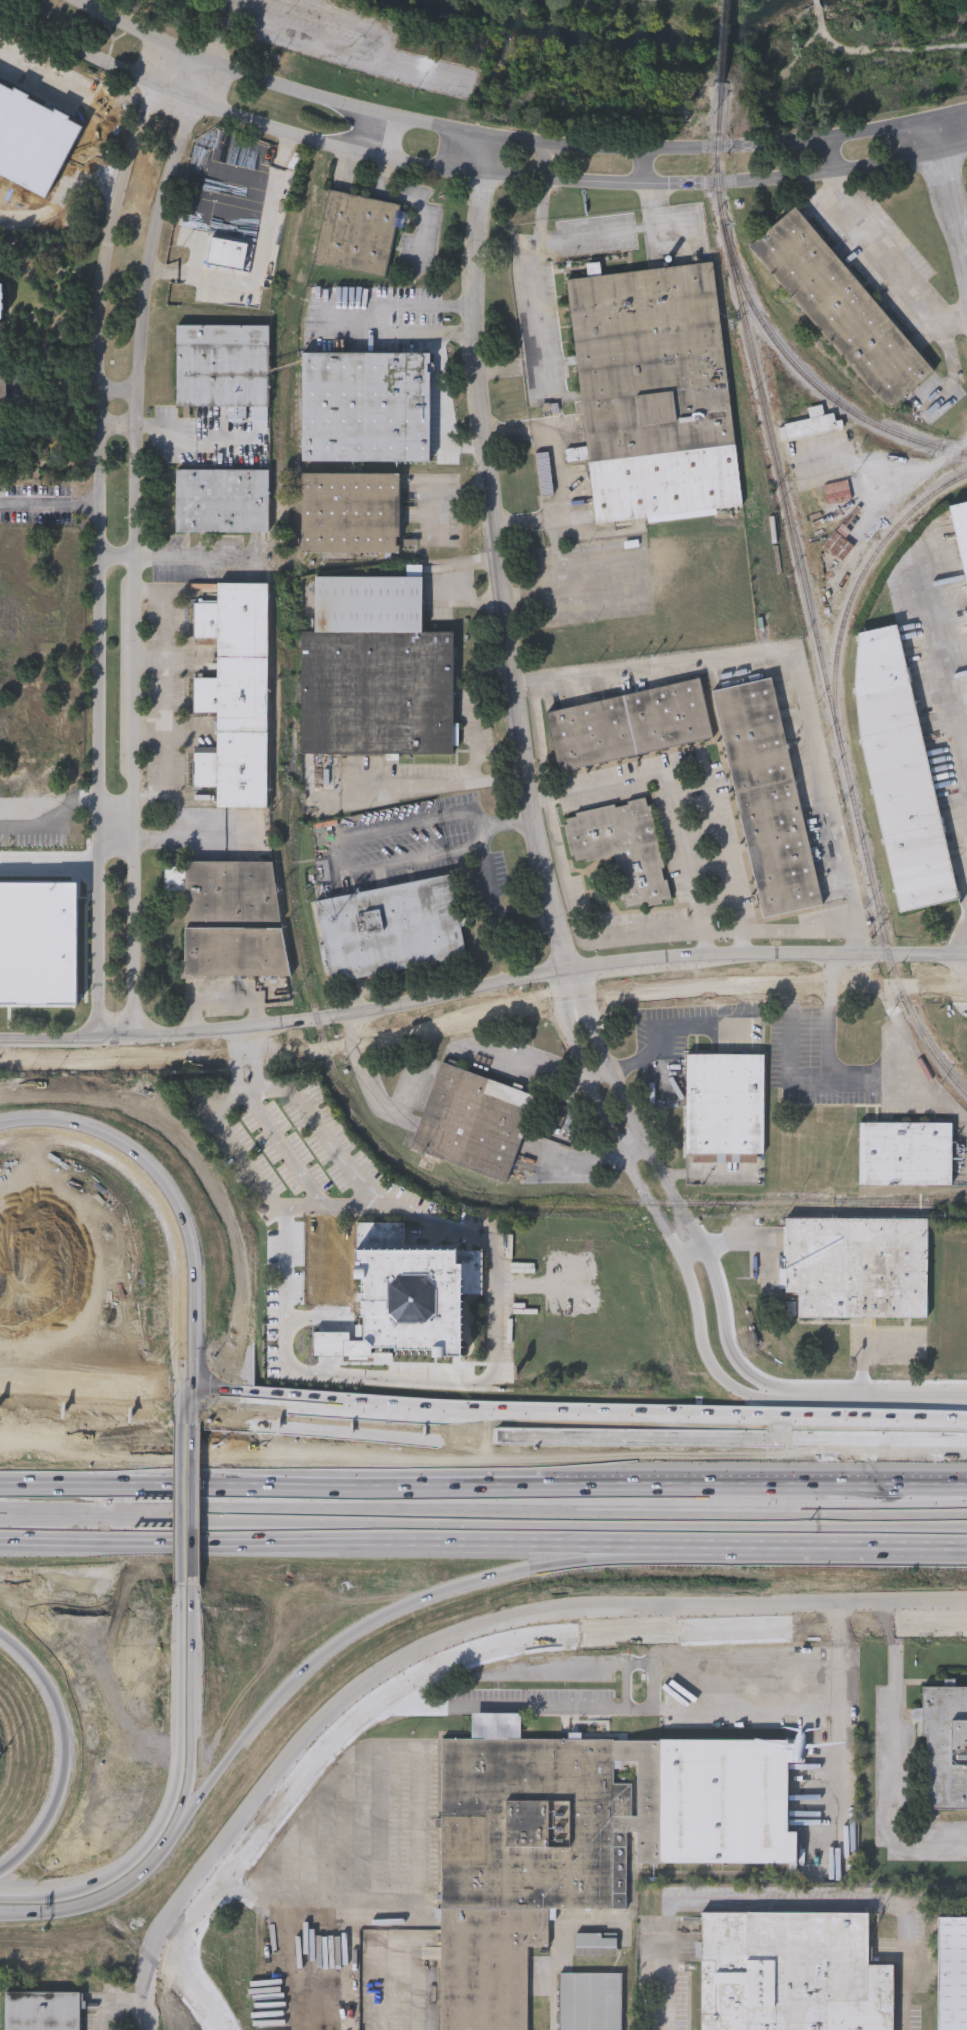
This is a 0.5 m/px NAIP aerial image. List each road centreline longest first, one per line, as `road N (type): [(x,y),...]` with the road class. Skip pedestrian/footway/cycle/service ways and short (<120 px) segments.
road 1 (residential): [(143,2029),(154,1964),(288,1769),(348,1706),(423,1658),(519,1626),(591,1619),(966,1612)]
road 2 (tertiary): [(0,4),(155,90),(289,135),(482,177),(718,185),(878,166),(966,146)]
road 3 (motorway): [(91,1903),(158,1862),(262,1715),(364,1649),(537,1609),(966,1599)]
road 4 (tertiary): [(966,954),(706,956),(568,972),(319,1020),(0,1043)]
road 5 (tertiary): [(0,1063),(327,1051),(586,1002),(795,985),(966,985)]
road 6 (tertiary): [(966,111),(773,144),(645,151),(543,144),(276,87),(194,61),(79,0)]
road 7 (motorway): [(966,1416),(182,1395)]
road 8 (motorway): [(0,1533),(702,1536)]
road 9 (tertiary): [(99,469),(92,1062)]
road 10 (tertiary): [(138,1061),(128,734),(134,470)]
road 11 (motorway): [(966,1479),(432,1481)]
road 12 (residential): [(568,972),(563,1006),(592,1087),(684,1257),(704,1350),(721,1380),(761,1401),(795,1395)]
road 13 (residential): [(568,972),(533,801),(488,468)]
road 14 (residential): [(795,1395),(751,1378),(729,1347),(708,1248),(645,1142),(568,972)]
road 15 (tertiary): [(194,61),(155,90),(119,201),(99,323),(99,469)]
road 16 (motorway): [(432,1481),(0,1479)]
road 17 (motorway): [(182,1583),(179,1753),(155,1831),(99,1881),(54,1896),(0,1898)]
road 18 (tertiary): [(134,470),(146,280),(194,102),(194,61)]
road 19 (motorway): [(194,1395),(190,1364),(161,1360),(133,1160),(138,1061)]
road 20 (motorway): [(91,1903),(154,1855),(188,1785),(194,1585)]
road 21 (residential): [(488,468),(476,317),(486,136)]
road 22 (motorway): [(702,1536),(966,1538)]
road 23 (motorway): [(182,1395),(0,1383)]
road 24 (residential): [(966,1400),(795,1395)]
road 25 (residential): [(933,120),(966,286)]
road 26 (motorway): [(194,1585),(195,1425)]
road 27 (motorway): [(182,1426),(182,1583)]

